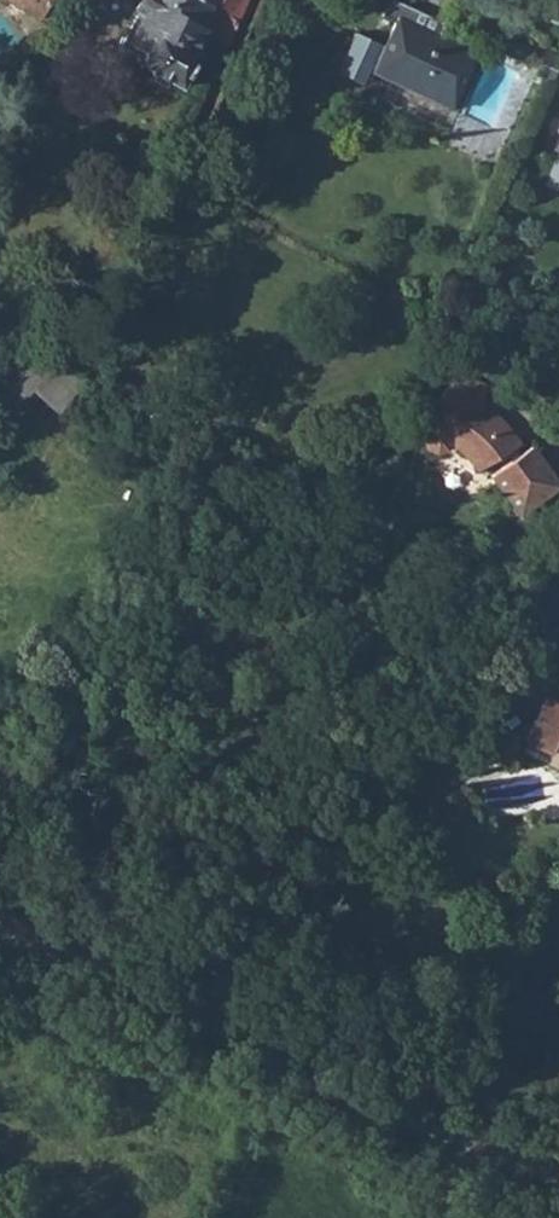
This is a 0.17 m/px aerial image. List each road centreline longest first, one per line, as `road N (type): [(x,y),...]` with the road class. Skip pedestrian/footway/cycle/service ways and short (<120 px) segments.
road 1 (track): [(0,949),(558,1190)]

